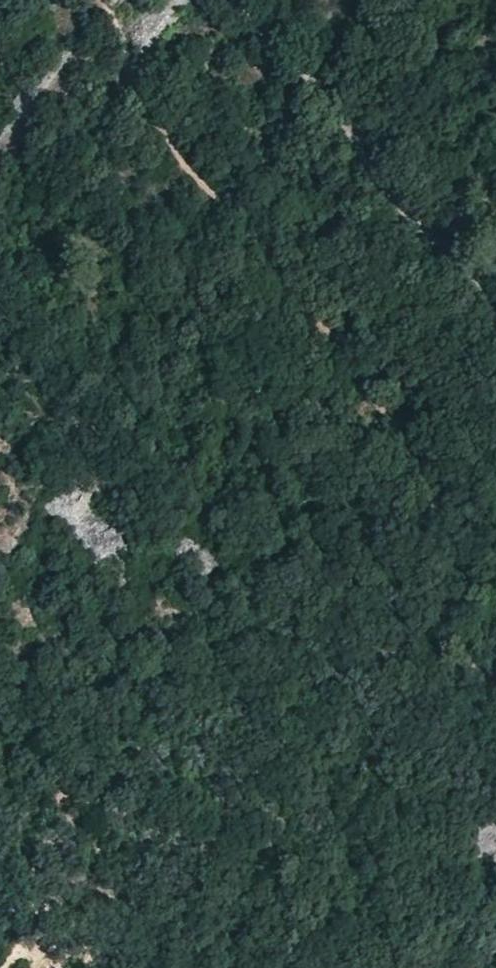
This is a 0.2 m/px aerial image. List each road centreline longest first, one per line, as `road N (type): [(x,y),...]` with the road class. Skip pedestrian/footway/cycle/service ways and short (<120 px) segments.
road 1 (track): [(225,0),(328,97),(495,303)]

